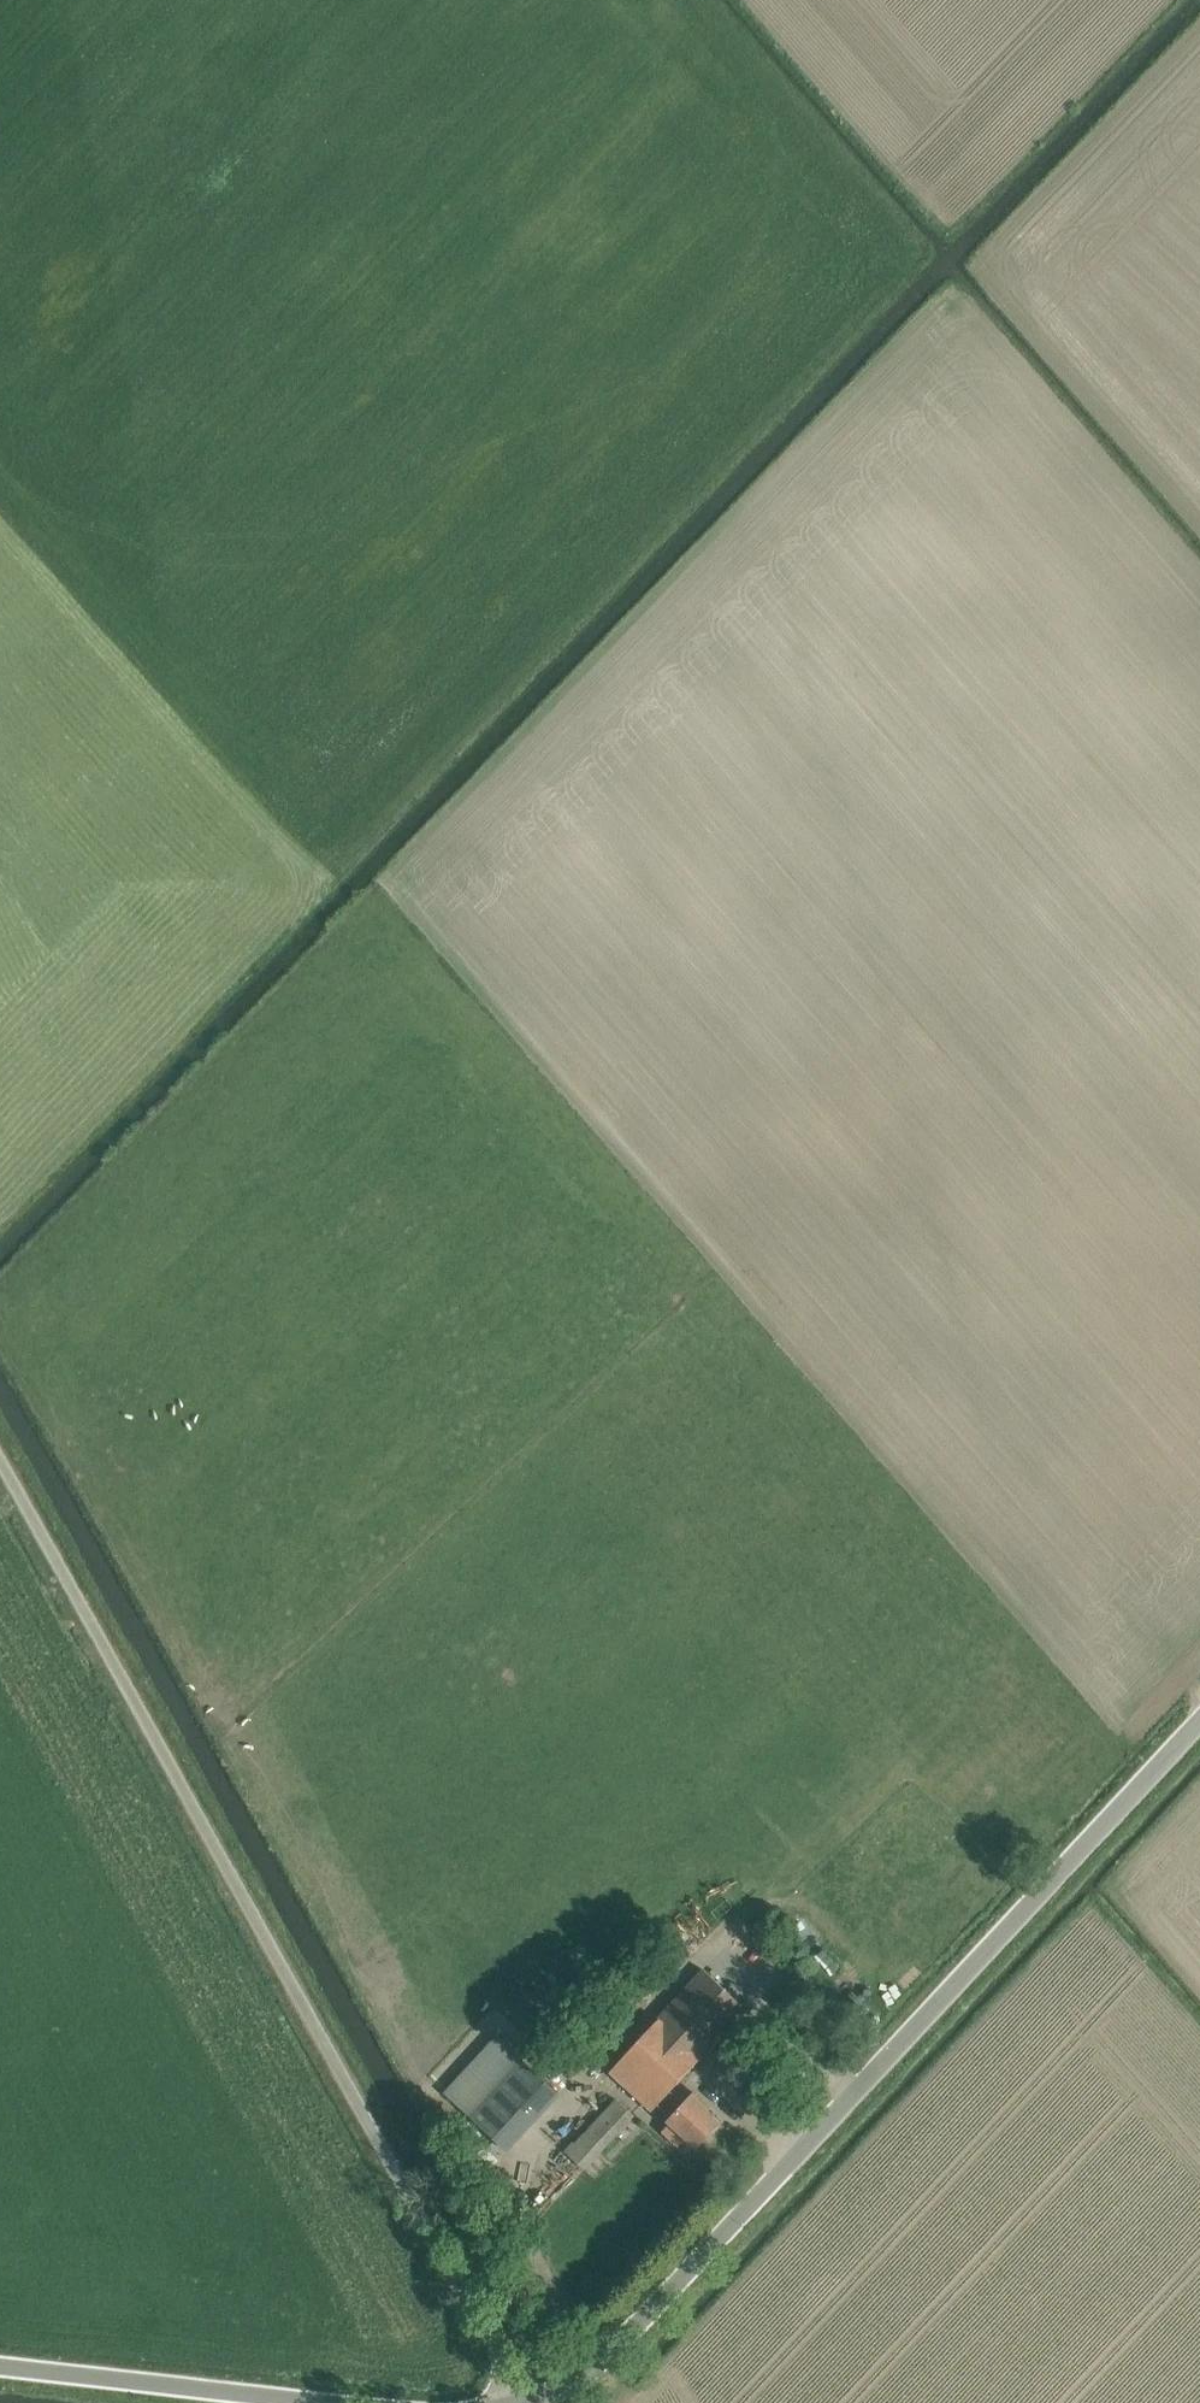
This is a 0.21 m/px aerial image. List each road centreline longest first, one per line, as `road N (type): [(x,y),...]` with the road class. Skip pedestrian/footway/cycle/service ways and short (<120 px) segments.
road 1 (unclassified): [(528,2402),(0,1457)]
road 2 (unclassified): [(534,2402),(574,2383),(614,2347),(1199,1719)]
road 3 (unclassified): [(340,2402),(0,2365)]

